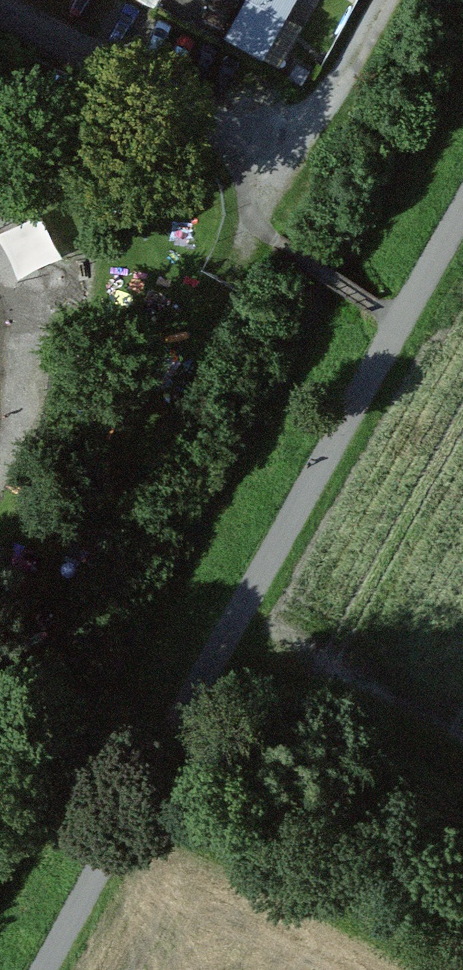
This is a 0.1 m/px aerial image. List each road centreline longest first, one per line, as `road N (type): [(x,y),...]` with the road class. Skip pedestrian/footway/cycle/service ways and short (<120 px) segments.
road 1 (track): [(462,210),(45,969)]
road 2 (track): [(0,704),(388,0)]

